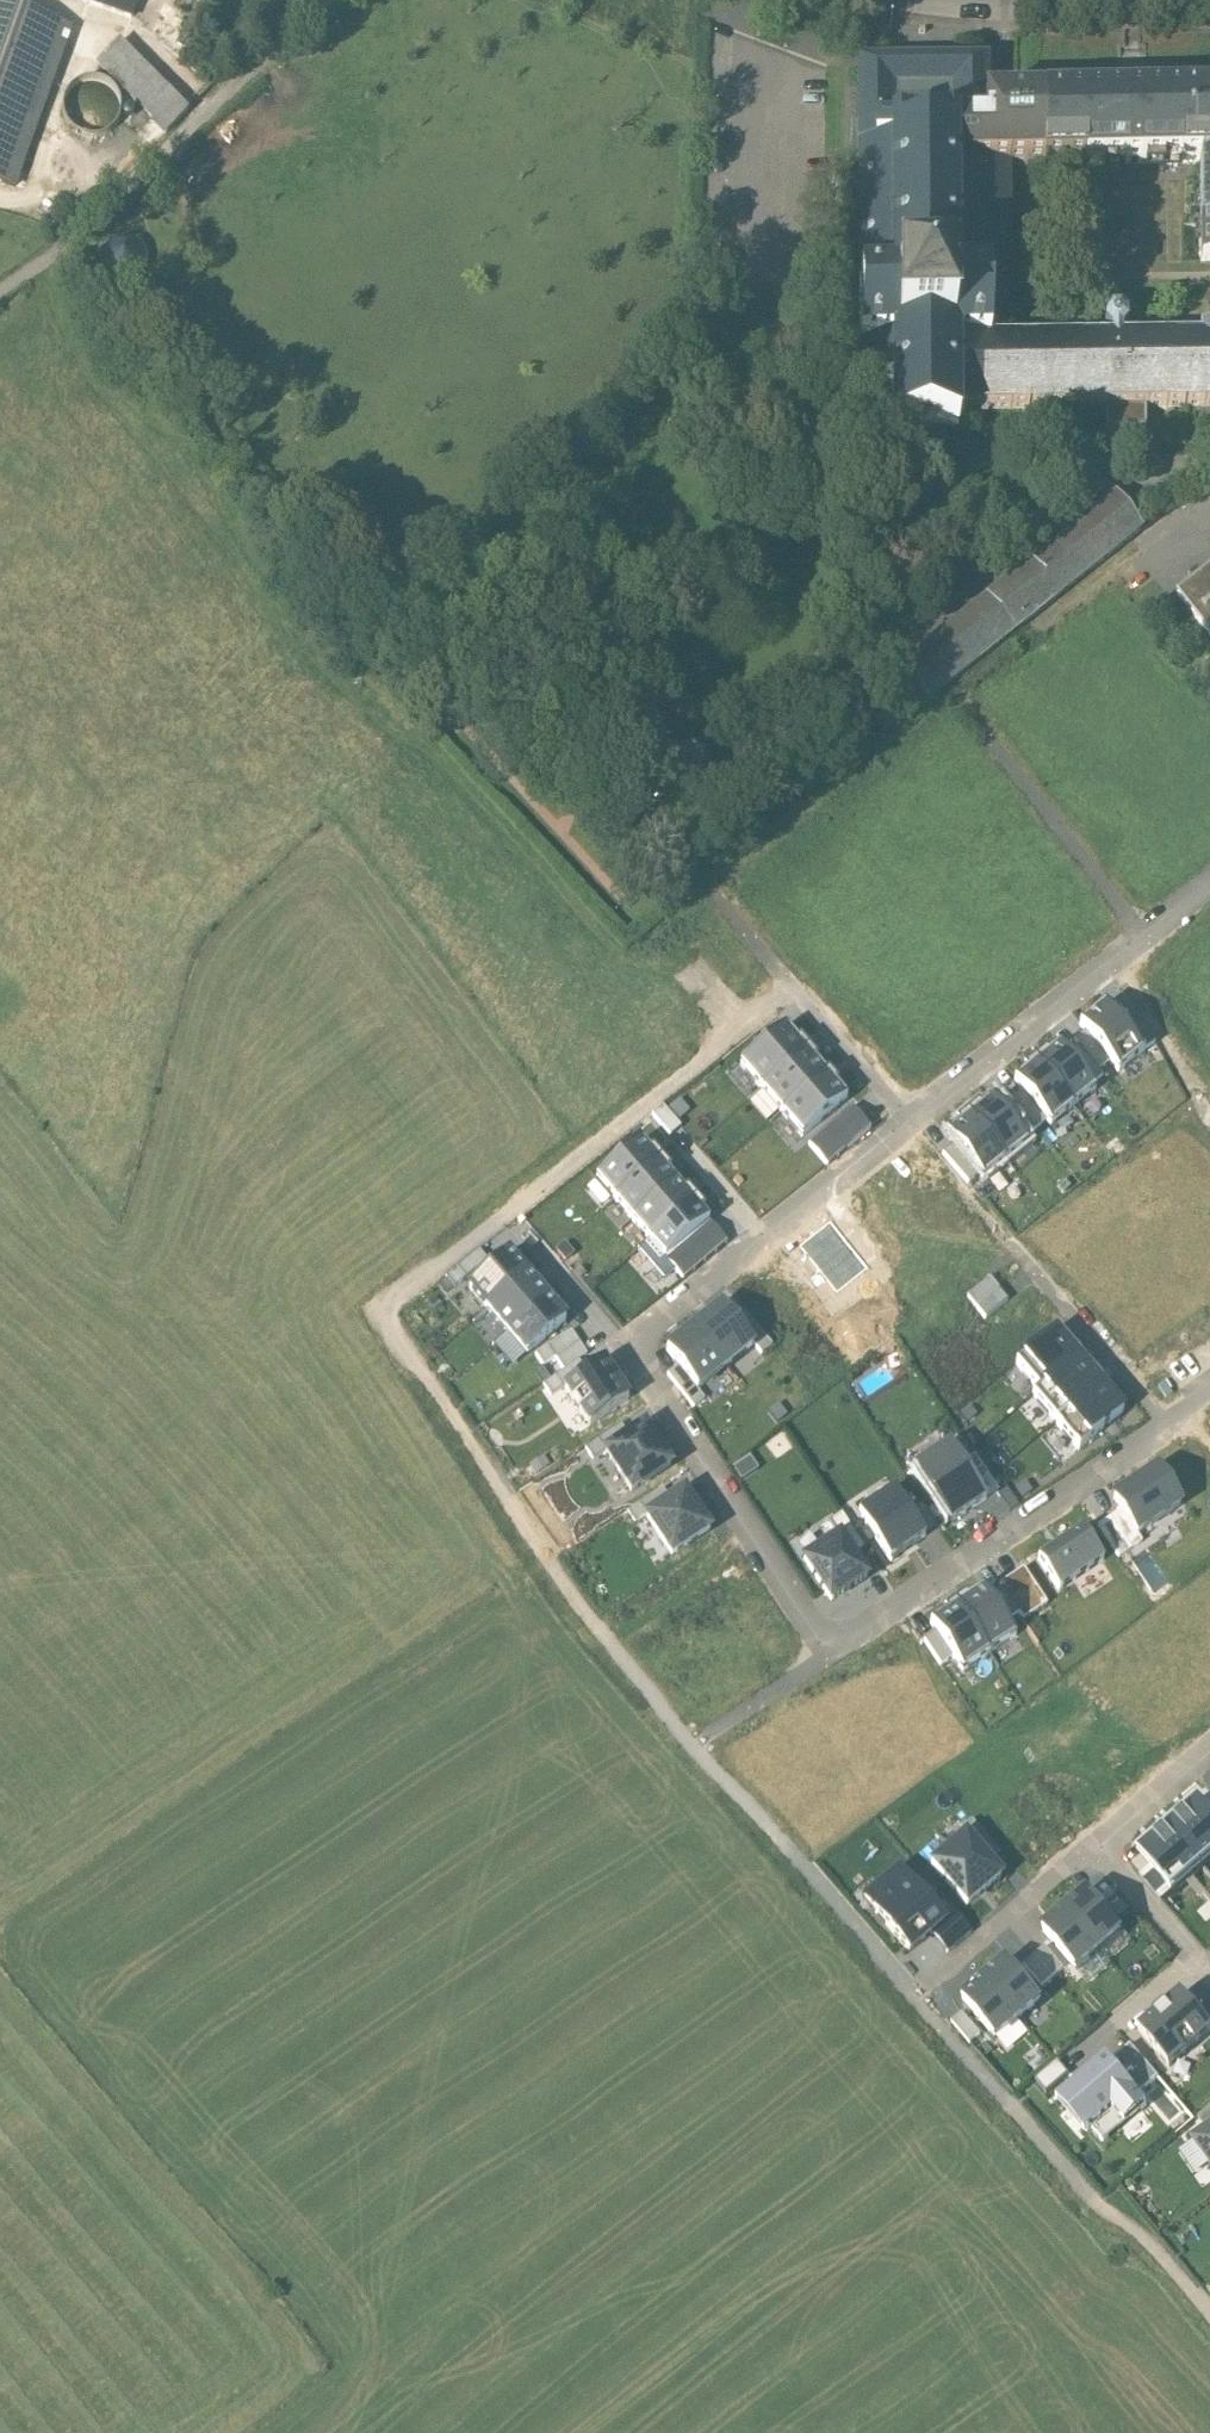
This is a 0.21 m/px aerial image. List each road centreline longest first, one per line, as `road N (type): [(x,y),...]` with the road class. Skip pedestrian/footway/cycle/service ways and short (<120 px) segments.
road 1 (residential): [(1209,883),(630,1344),(834,1648)]
road 2 (residential): [(1209,1387),(1173,1422),(834,1648)]
road 3 (track): [(330,0),(0,294)]
road 4 (residential): [(918,1996),(1099,1844)]
road 5 (residential): [(834,1648),(692,1748)]
road 6 (residential): [(1209,1977),(1099,1844)]
road 7 (residential): [(1099,1844),(1209,1749)]

